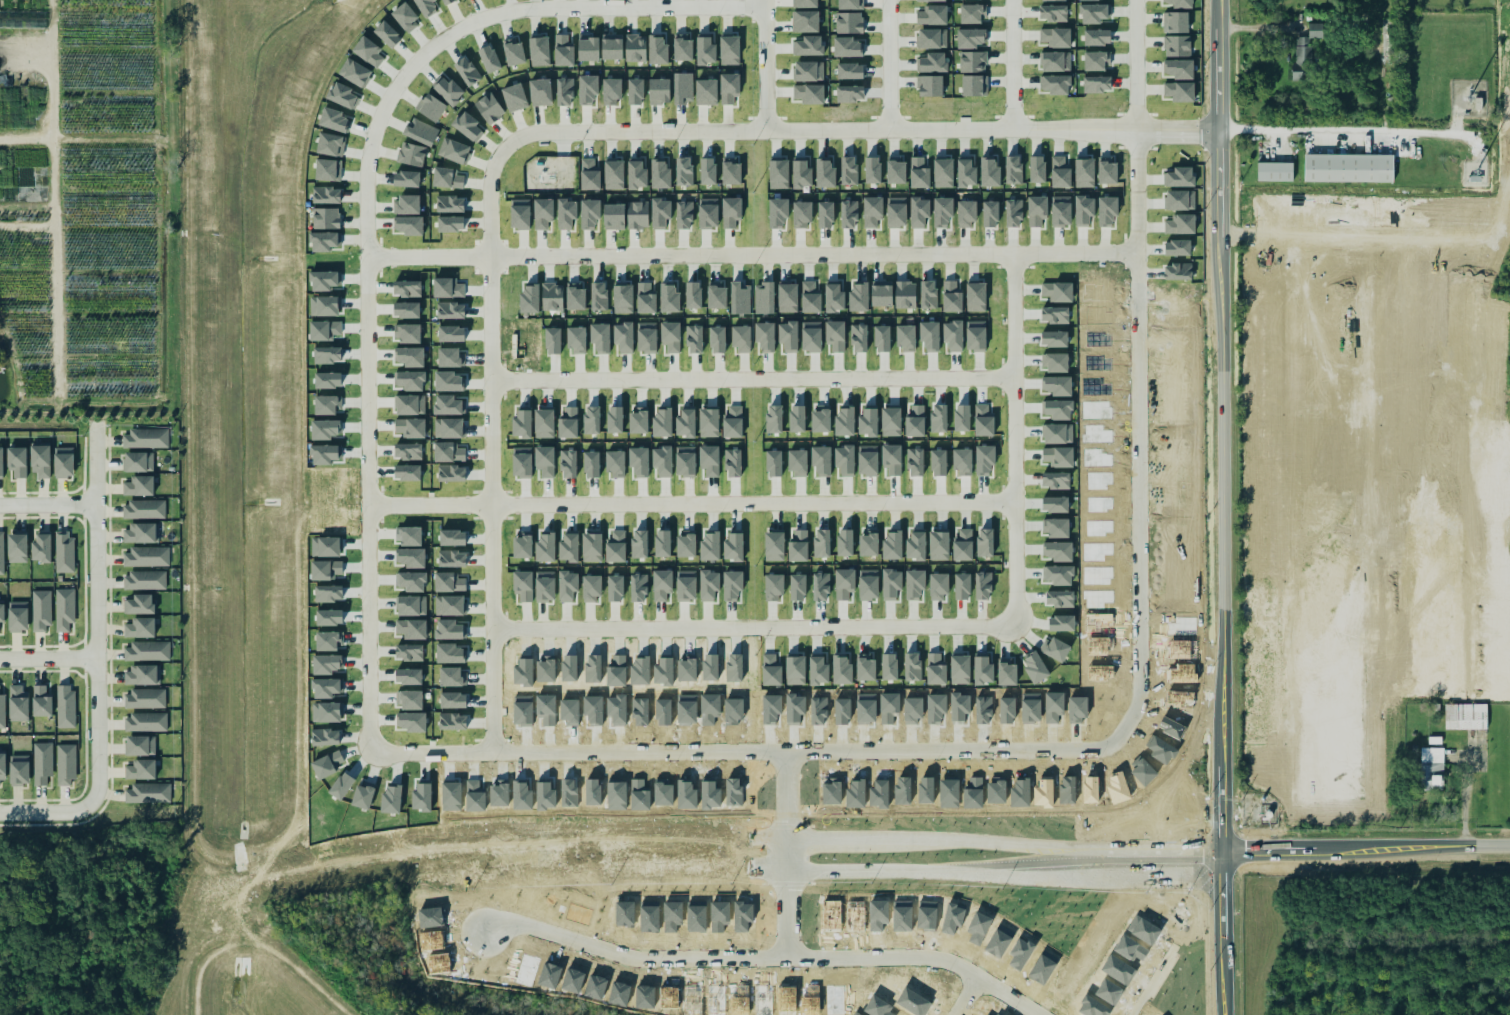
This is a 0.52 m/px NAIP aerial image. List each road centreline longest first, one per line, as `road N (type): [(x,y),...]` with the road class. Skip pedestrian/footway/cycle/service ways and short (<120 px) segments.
road 1 (residential): [(765,7),(494,13),(434,44),(392,89),(366,177),(369,736),(377,748),(1104,748),(1139,687),(1135,0)]
road 2 (tertiary): [(1229,1014),(1221,0)]
road 3 (residential): [(494,754),(494,162),(506,146),(532,135),(766,134)]
road 4 (residential): [(367,259),(1137,255)]
road 5 (residential): [(368,502),(1017,503)]
road 6 (residential): [(785,870),(950,873),(1071,854),(957,840),(785,839)]
road 7 (residential): [(1014,378),(492,381)]
road 8 (residential): [(493,631),(996,624),(1009,617)]
road 9 (residential): [(766,134),(1222,133)]
road 10 (residential): [(93,422),(98,781),(91,799)]
road 11 (residential): [(1010,255),(1017,602),(1009,617)]
road 12 (residential): [(787,959),(627,958),(516,925),(485,933)]
road 13 (tertiary): [(1229,855),(1509,846)]
road 14 (residential): [(787,959),(941,961),(1038,1014)]
road 15 (residential): [(1071,854),(1229,855)]
road 16 (residential): [(765,0),(766,134)]
road 17 (residential): [(891,0),(891,134)]
road 18 (residential): [(1014,0),(1015,133)]

